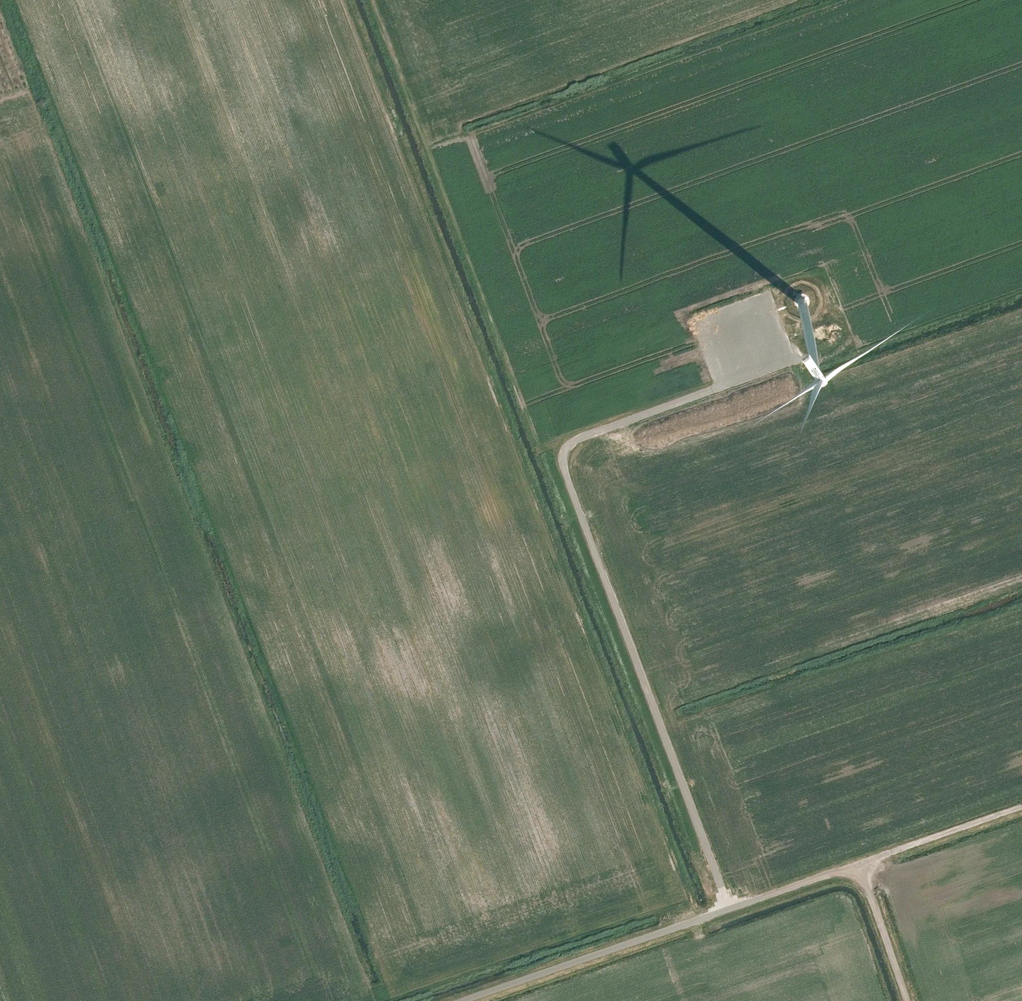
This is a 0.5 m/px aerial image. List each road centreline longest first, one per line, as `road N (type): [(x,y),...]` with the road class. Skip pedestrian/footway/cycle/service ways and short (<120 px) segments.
road 1 (track): [(374,0),(714,914)]
road 2 (unclassified): [(462,1000),(1021,806)]

